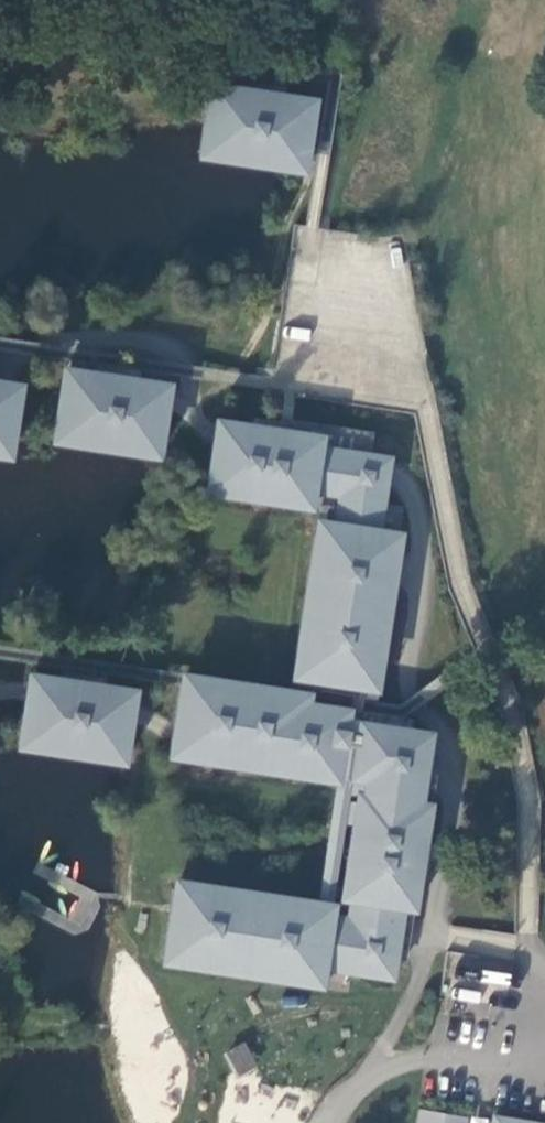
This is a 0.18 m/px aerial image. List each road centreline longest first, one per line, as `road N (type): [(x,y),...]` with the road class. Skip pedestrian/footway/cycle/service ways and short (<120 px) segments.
road 1 (residential): [(544,964),(530,949),(528,798),(508,687),(455,557),(422,379)]
road 2 (track): [(333,1122),(340,1107),(396,1062),(428,1059)]

